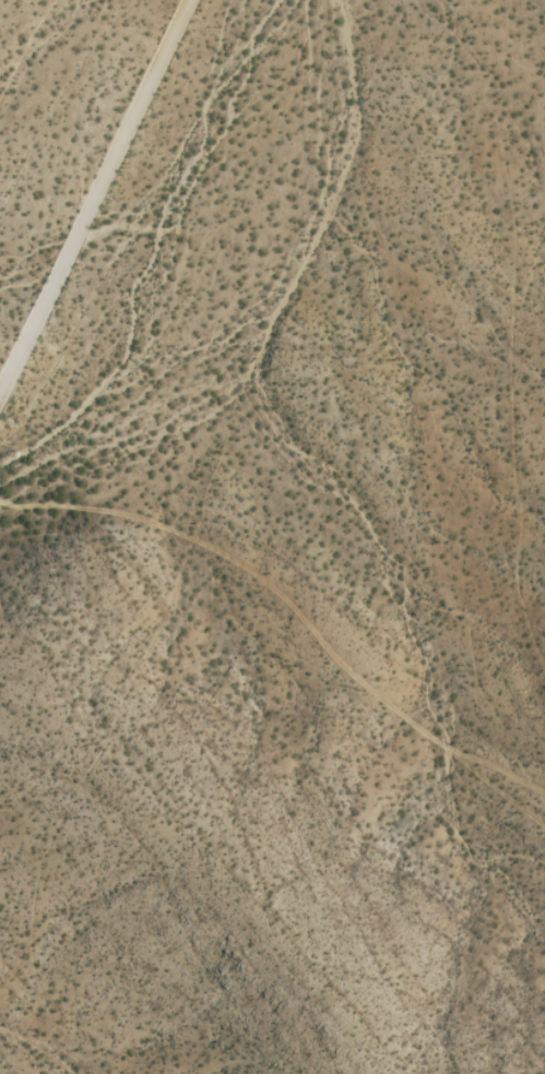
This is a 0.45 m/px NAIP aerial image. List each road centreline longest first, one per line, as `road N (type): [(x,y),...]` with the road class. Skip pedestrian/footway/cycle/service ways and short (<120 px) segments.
road 1 (residential): [(0,382),(186,0)]

